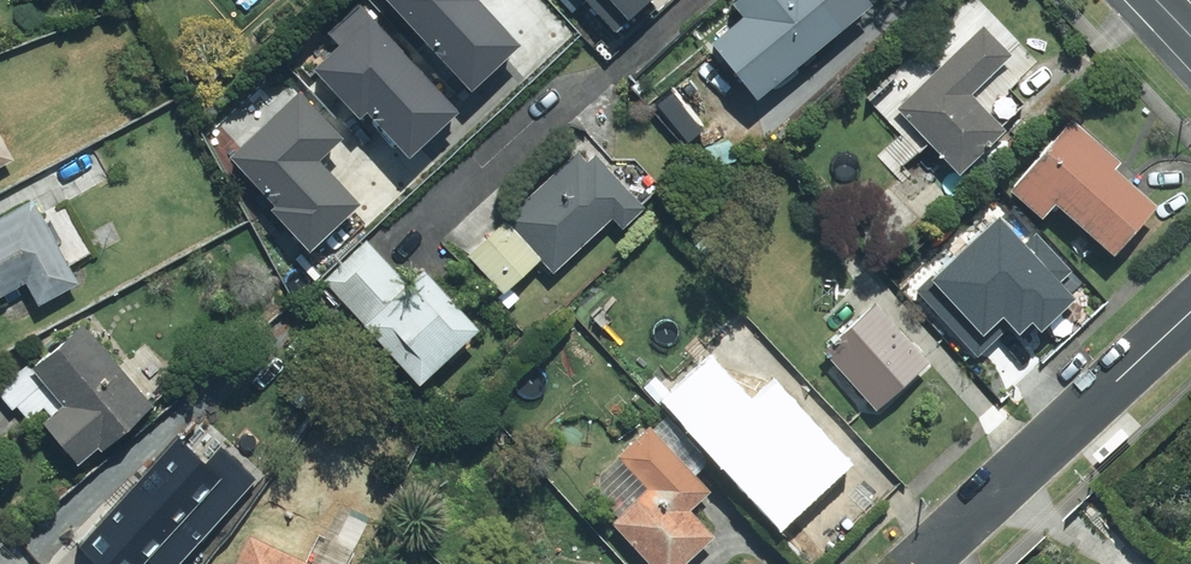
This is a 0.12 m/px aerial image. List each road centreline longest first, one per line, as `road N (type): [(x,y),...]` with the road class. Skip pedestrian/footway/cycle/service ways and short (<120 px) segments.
road 1 (residential): [(918,563),(1190,312)]

